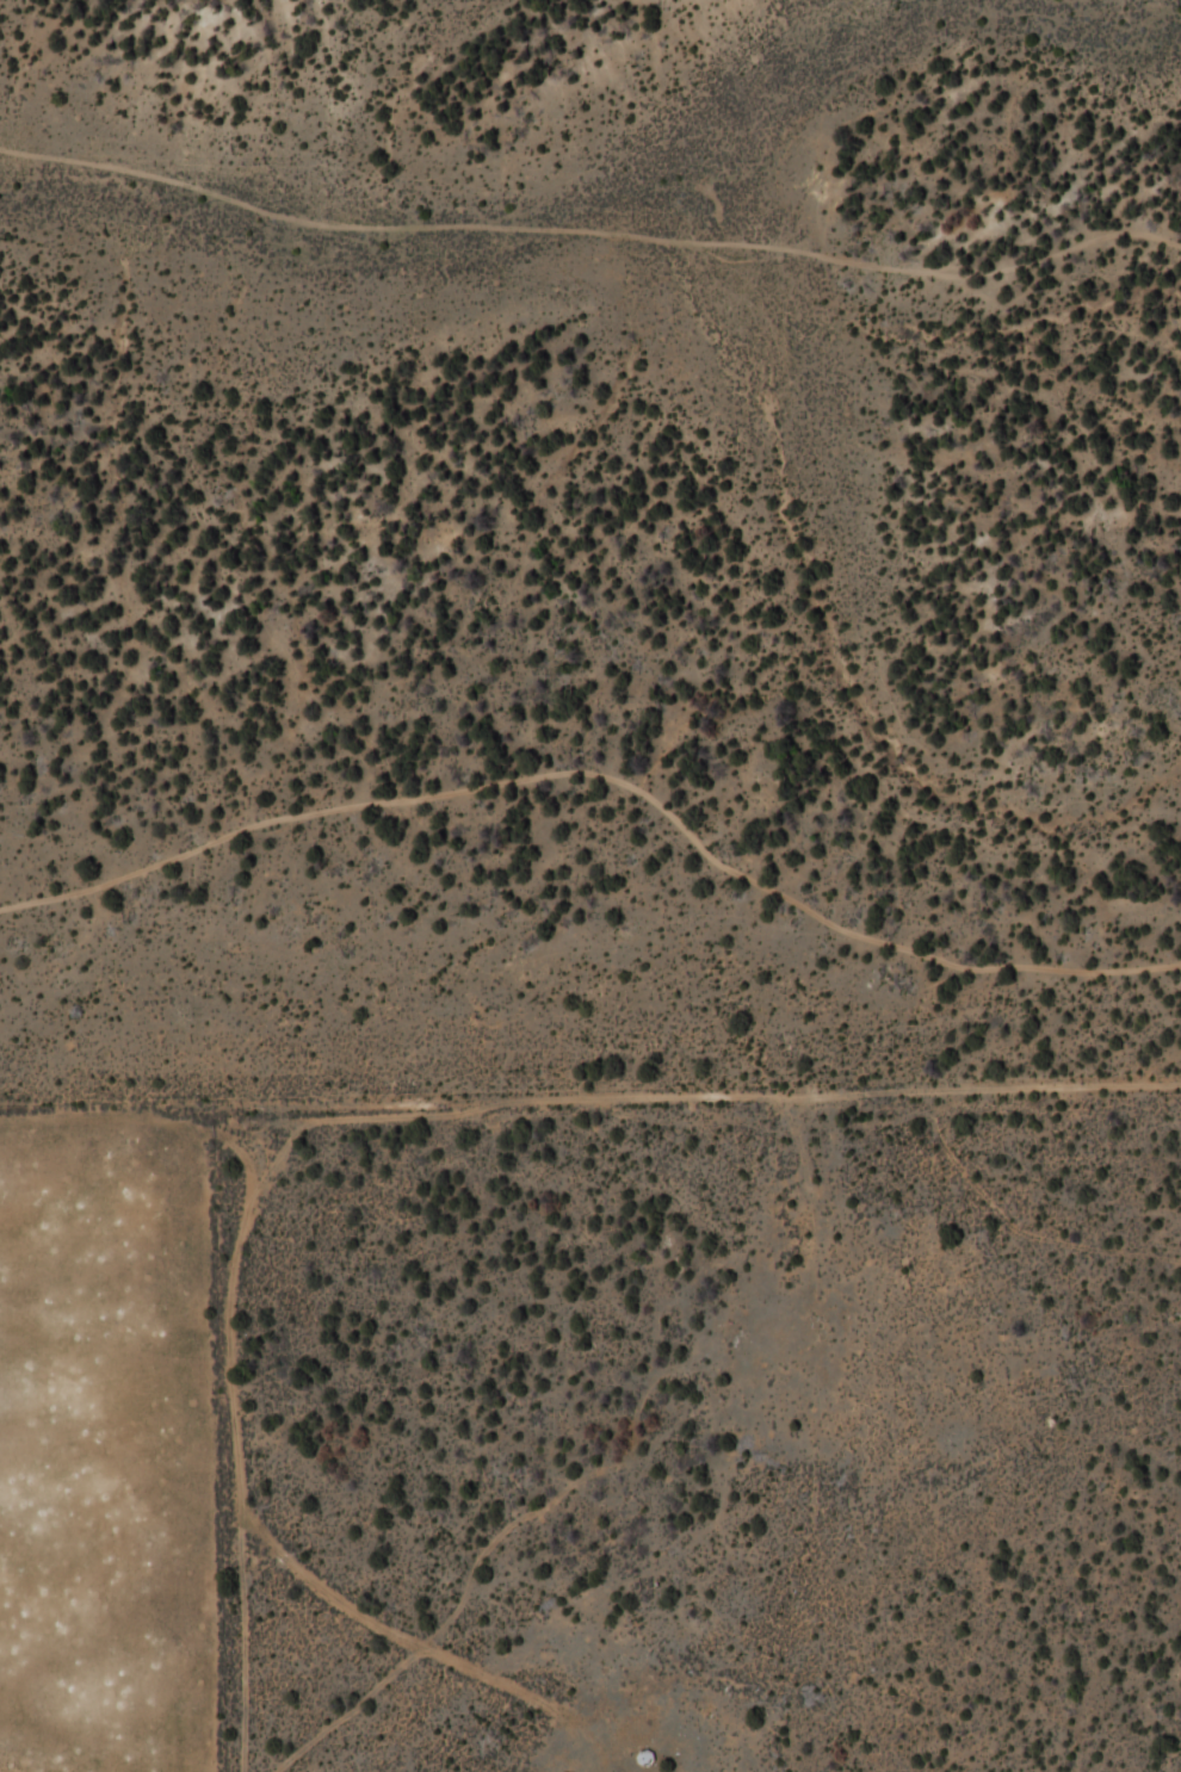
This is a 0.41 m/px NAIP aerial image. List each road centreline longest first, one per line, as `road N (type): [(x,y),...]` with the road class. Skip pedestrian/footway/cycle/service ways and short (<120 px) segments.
road 1 (track): [(1180,1084),(575,1098),(206,1122),(92,1113),(0,1117)]

